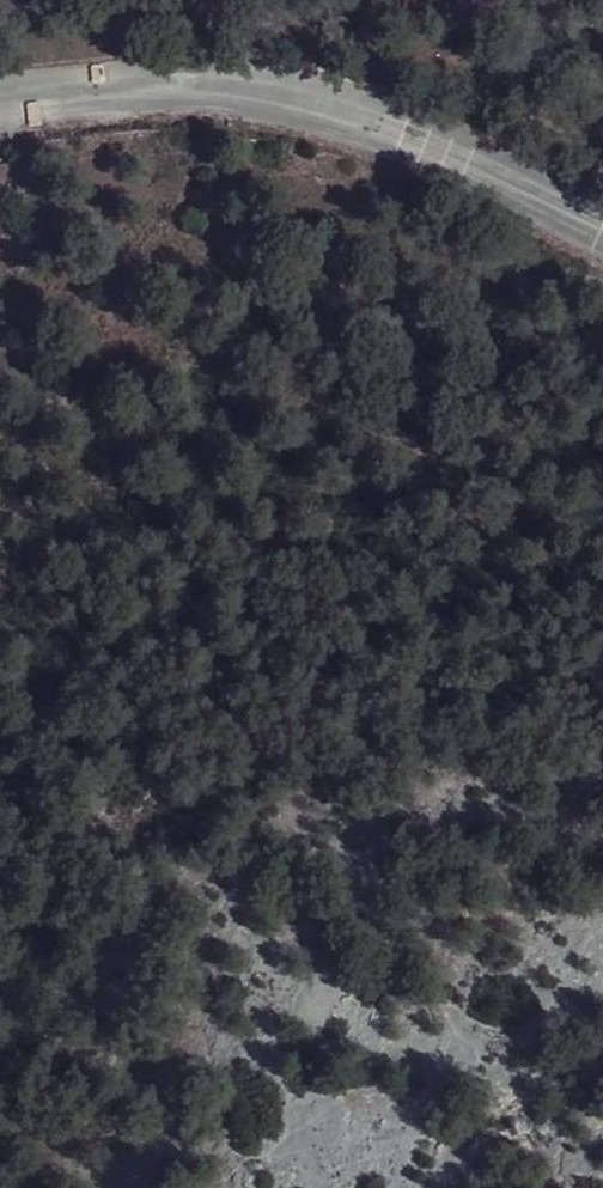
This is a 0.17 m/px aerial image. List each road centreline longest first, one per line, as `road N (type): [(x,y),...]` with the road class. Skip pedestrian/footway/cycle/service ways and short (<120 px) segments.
road 1 (unclassified): [(0,116),(235,90),(602,231)]

